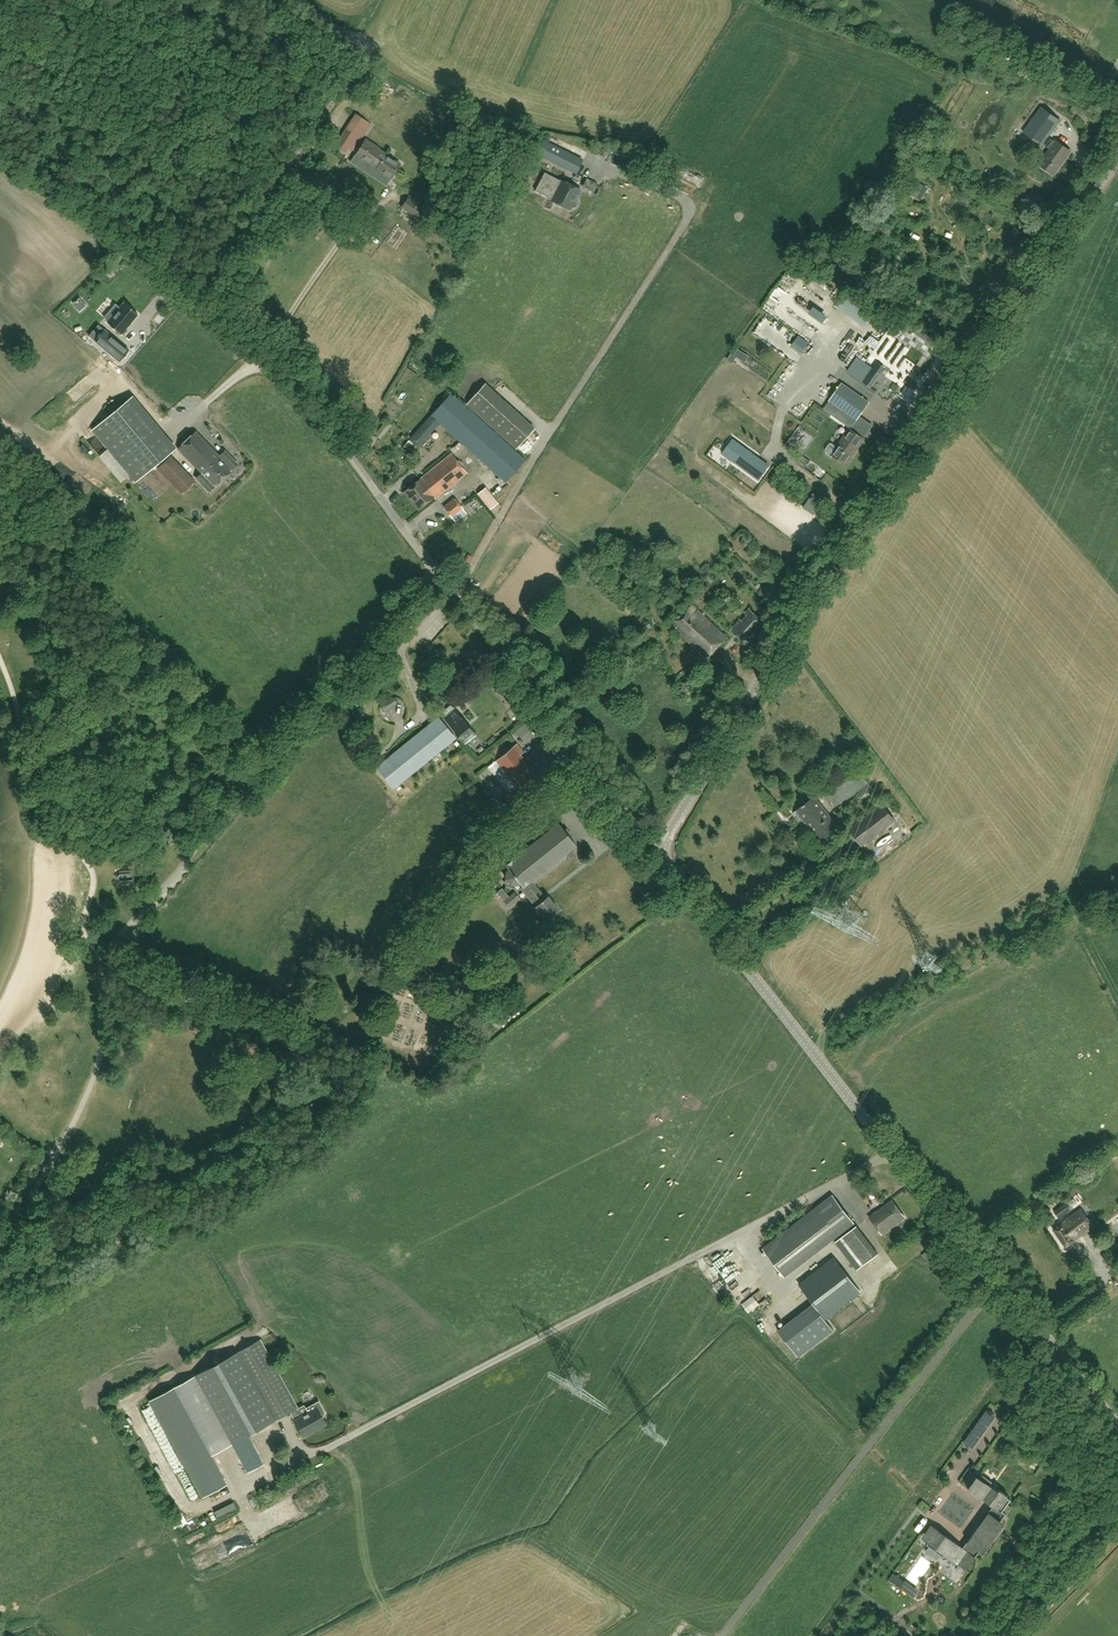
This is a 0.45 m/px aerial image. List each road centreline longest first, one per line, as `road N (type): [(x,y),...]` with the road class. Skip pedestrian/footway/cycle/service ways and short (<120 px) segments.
road 1 (tertiary): [(657,850),(868,518),(1117,160)]
road 2 (unclassified): [(657,850),(309,406),(119,242)]
road 3 (tertiary): [(1117,1430),(657,850)]

